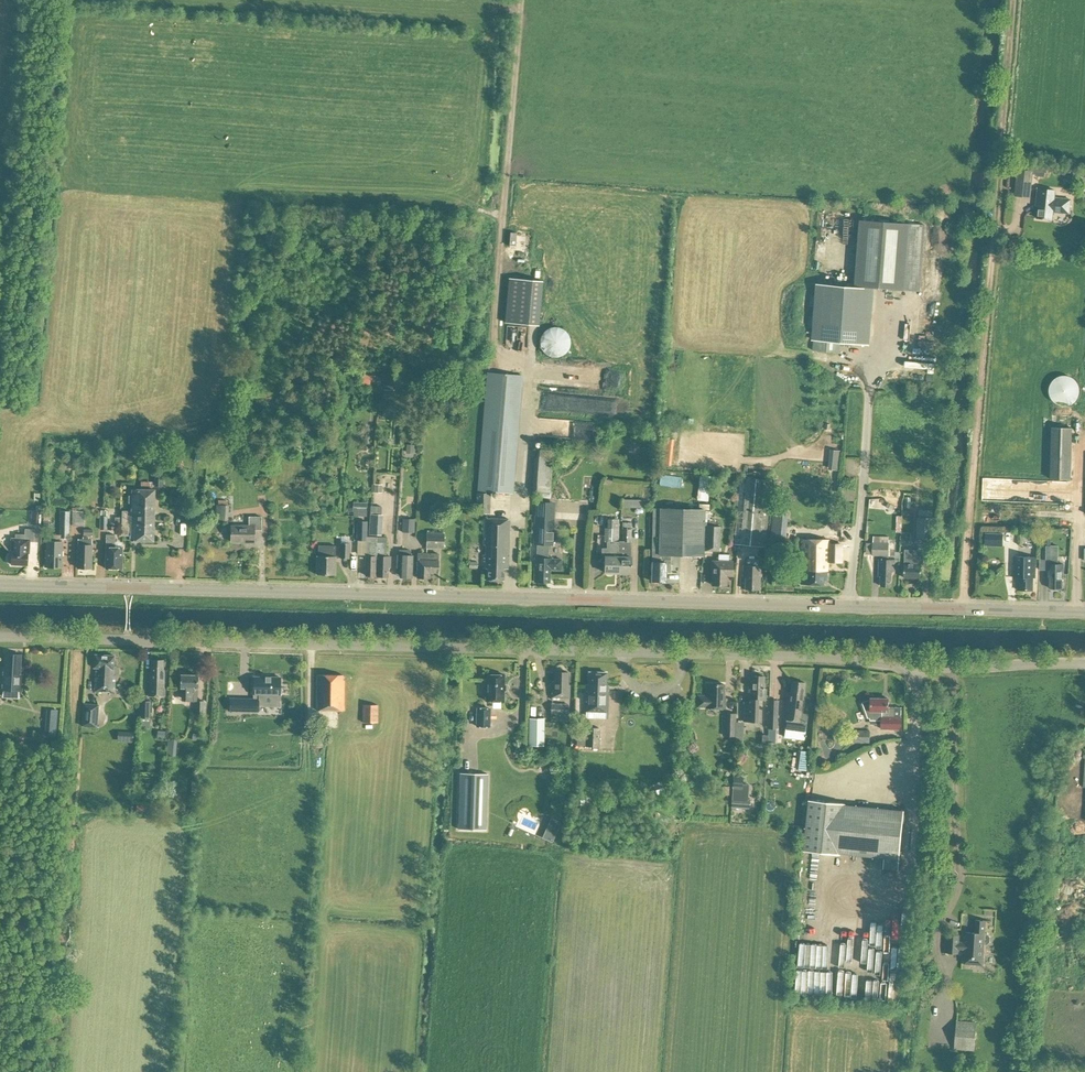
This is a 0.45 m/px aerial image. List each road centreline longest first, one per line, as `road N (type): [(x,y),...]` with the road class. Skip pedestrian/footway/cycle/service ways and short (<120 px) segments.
road 1 (residential): [(1084,664),(954,668),(0,637)]
road 2 (tertiary): [(1084,612),(0,586)]
road 3 (track): [(963,609),(1014,0)]
road 4 (track): [(954,668),(948,784),(959,880),(938,931)]

